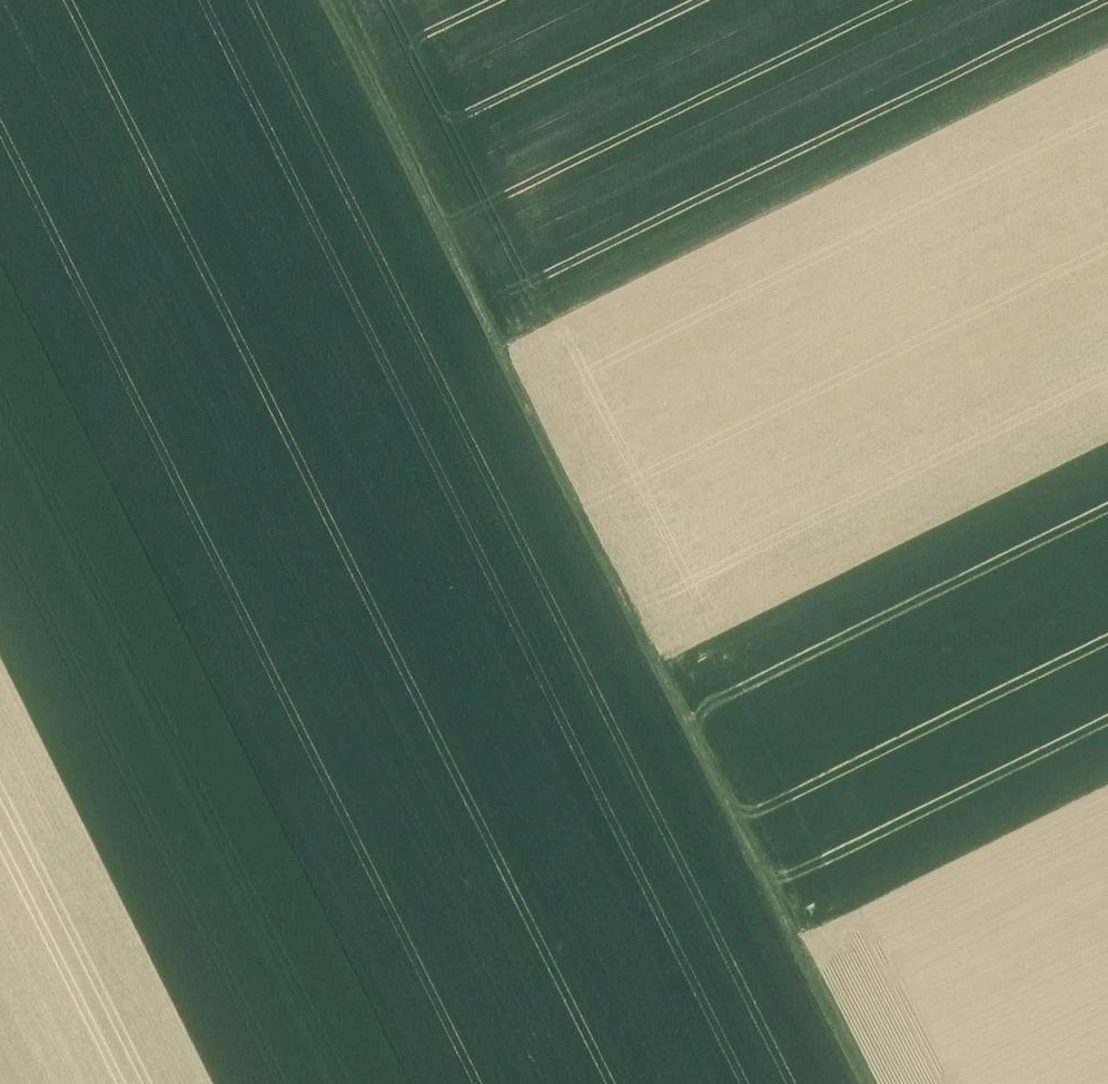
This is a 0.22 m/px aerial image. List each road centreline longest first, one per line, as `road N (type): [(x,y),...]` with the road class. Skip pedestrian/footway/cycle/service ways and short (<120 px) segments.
road 1 (track): [(333,0),(875,1083)]

